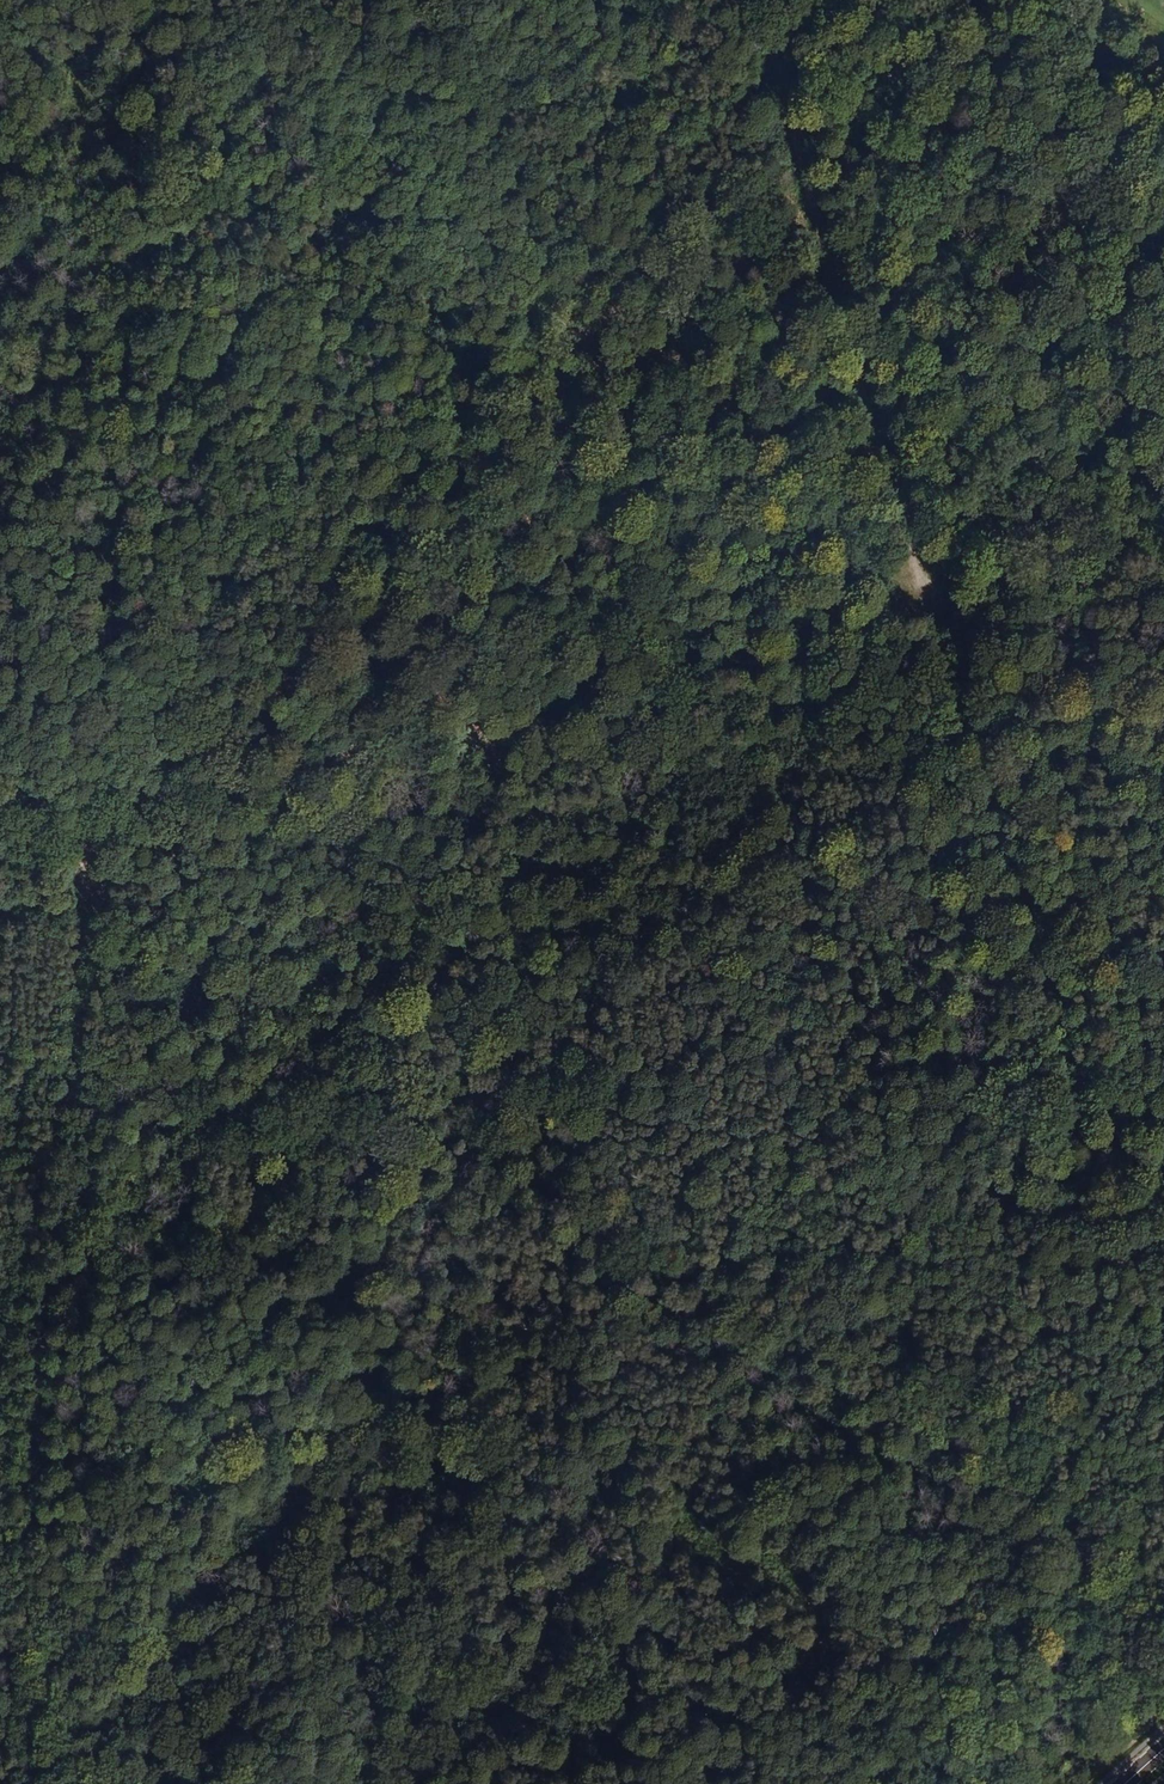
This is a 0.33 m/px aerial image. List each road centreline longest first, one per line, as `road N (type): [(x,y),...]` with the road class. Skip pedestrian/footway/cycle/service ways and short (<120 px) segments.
road 1 (track): [(782,63),(81,880)]

